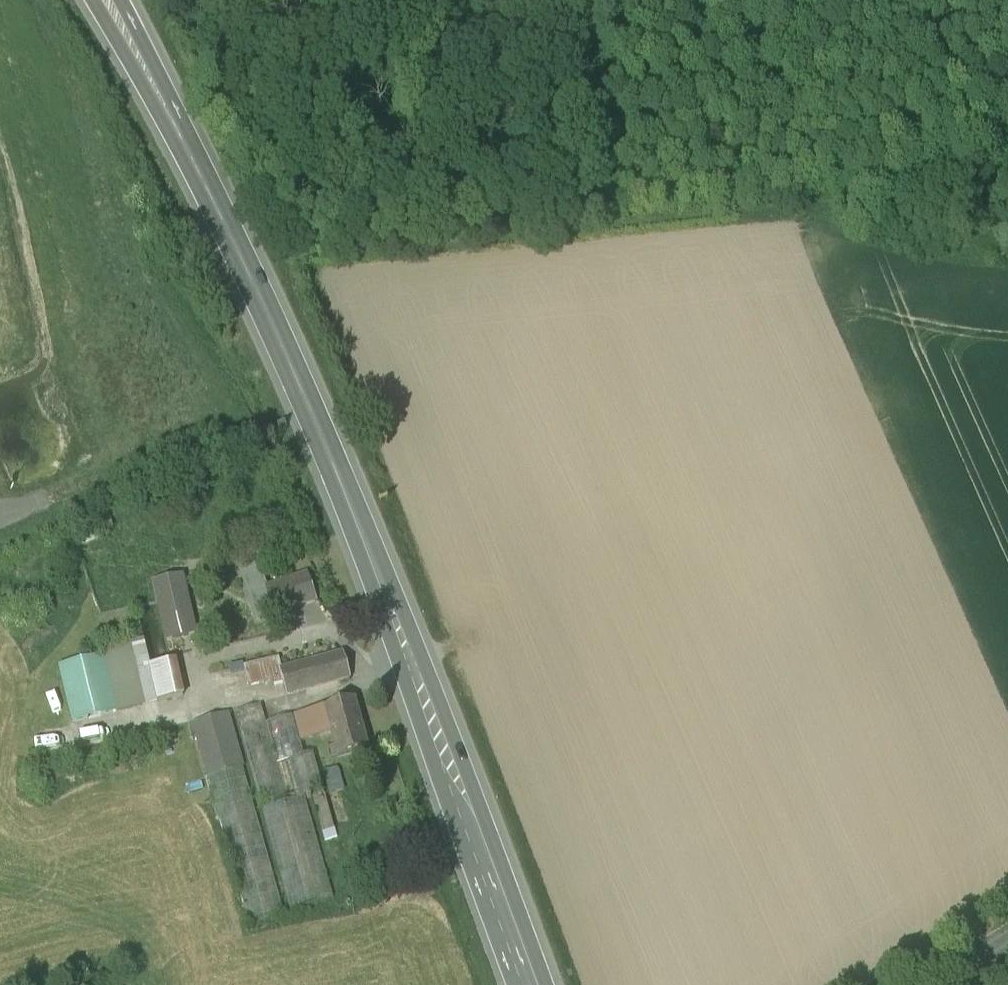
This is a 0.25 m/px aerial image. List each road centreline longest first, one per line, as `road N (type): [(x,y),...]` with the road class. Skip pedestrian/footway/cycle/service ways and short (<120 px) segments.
road 1 (secondary): [(529,984),(298,385),(105,0)]

